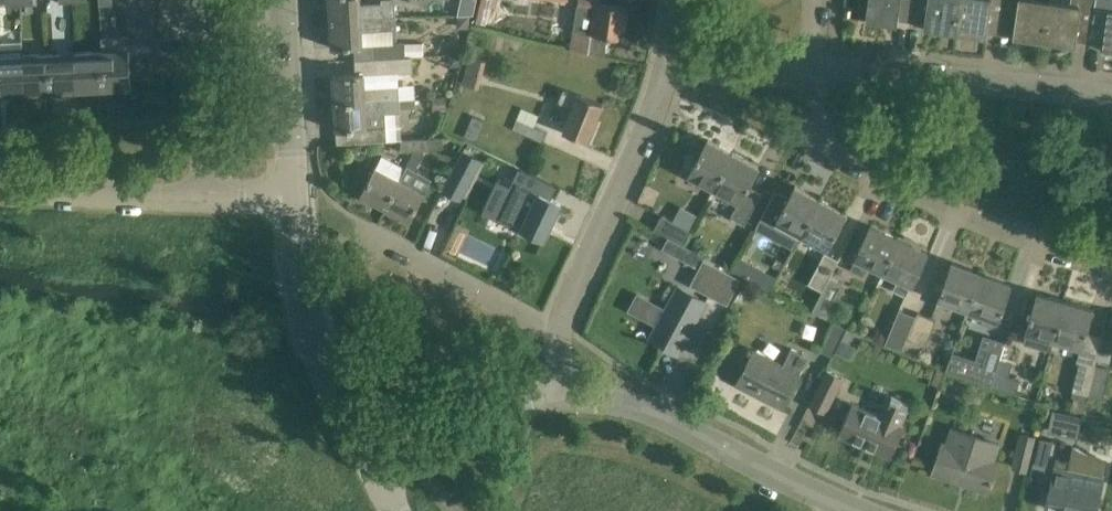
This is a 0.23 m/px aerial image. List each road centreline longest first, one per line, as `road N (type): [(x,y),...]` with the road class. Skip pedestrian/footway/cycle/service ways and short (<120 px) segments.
road 1 (residential): [(1111,263),(989,226),(846,165),(816,141),(814,70)]
road 2 (residential): [(854,510),(663,414),(562,397)]
road 3 (unclassified): [(560,334),(650,127),(669,57)]
road 4 (unclassified): [(1111,95),(814,70)]
road 5 (tertiary): [(377,476),(310,329),(295,200)]
road 6 (residential): [(560,334),(372,240)]
road 7 (unclassified): [(206,200),(0,190)]
road 8 (unclassified): [(377,476),(492,416),(562,397)]
road 9 (tertiary): [(295,200),(285,0)]
road 10 (residential): [(206,200),(197,0)]
road 11 (unclassified): [(814,70),(669,57)]

